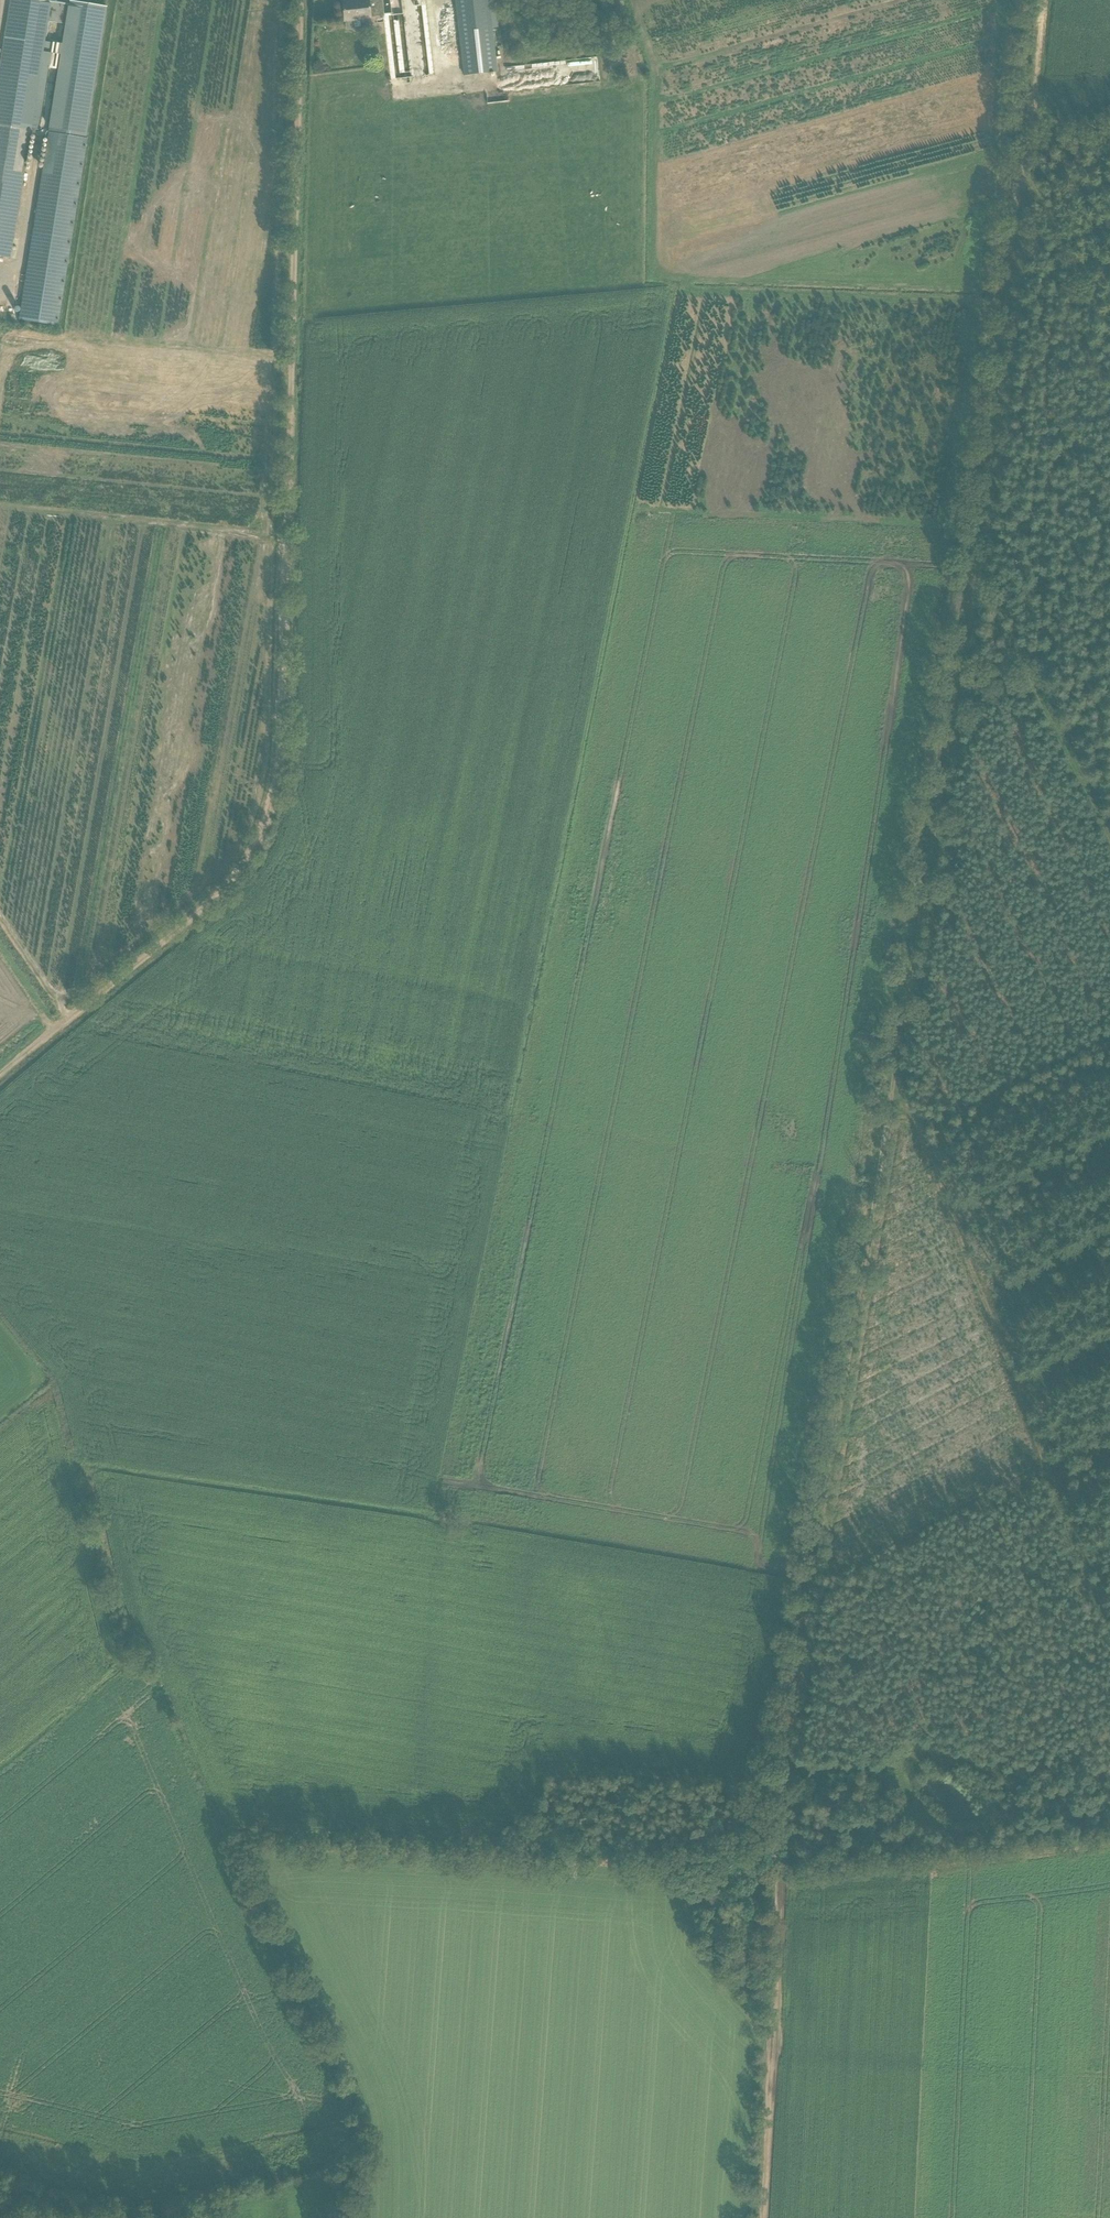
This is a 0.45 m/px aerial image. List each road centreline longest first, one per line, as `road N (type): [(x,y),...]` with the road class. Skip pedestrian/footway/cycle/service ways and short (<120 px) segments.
road 1 (track): [(780,1877),(796,1688),(983,526),(1025,167)]
road 2 (track): [(0,1073),(219,890),(268,810),(278,738),(292,0)]
road 3 (track): [(758,2217),(780,1877)]
road 4 (track): [(780,1877),(1109,1835)]
road 5 (track): [(1109,337),(1025,167)]
road 6 (track): [(1025,167),(1044,0)]

